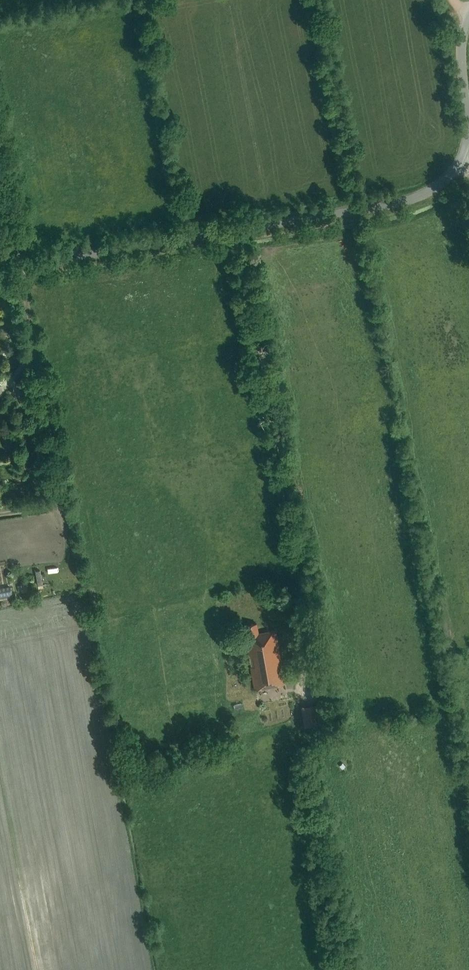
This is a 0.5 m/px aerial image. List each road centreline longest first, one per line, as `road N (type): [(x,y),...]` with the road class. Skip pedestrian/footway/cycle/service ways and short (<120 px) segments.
road 1 (unclassified): [(0,268),(427,192),(461,162),(466,143),(461,56),(468,18)]
road 2 (track): [(236,231),(316,651),(299,687)]
road 3 (track): [(14,265),(56,484),(46,502),(0,511)]

